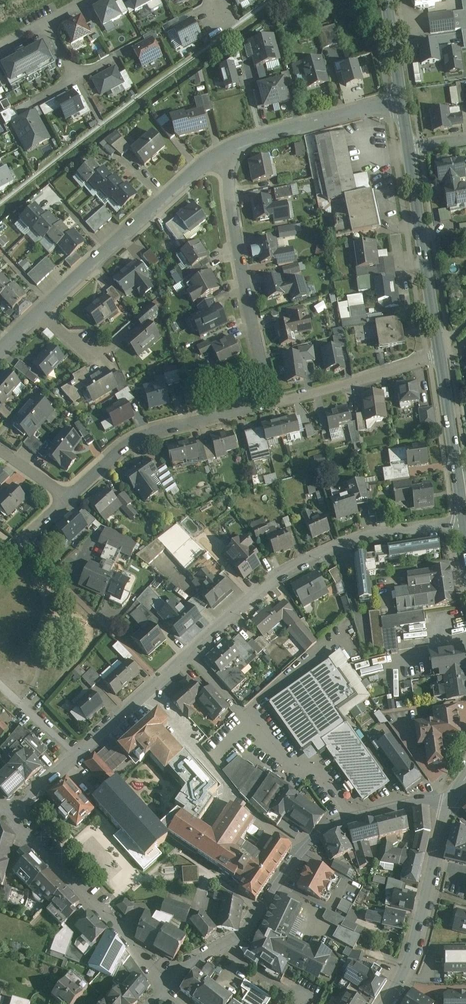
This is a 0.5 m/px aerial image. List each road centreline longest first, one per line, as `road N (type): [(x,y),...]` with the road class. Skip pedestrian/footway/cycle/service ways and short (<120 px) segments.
road 1 (residential): [(189,653),(281,573),(318,554),(465,519)]
road 2 (residential): [(221,156),(0,351)]
road 3 (residential): [(221,156),(267,406)]
road 4 (residential): [(12,817),(189,653)]
road 5 (residential): [(167,991),(12,817)]
road 6 (residential): [(321,832),(244,933),(191,963),(167,991)]
road 7 (residential): [(267,406),(139,438),(70,498)]
road 8 (secondary): [(386,1003),(416,945),(452,801)]
road 9 (secondary): [(407,148),(440,355)]
road 10 (residential): [(400,103),(221,156)]
road 11 (residential): [(440,355),(267,406)]
road 12 (secondary): [(440,355),(465,519)]
road 13 (residential): [(452,801),(415,803),(321,832)]

